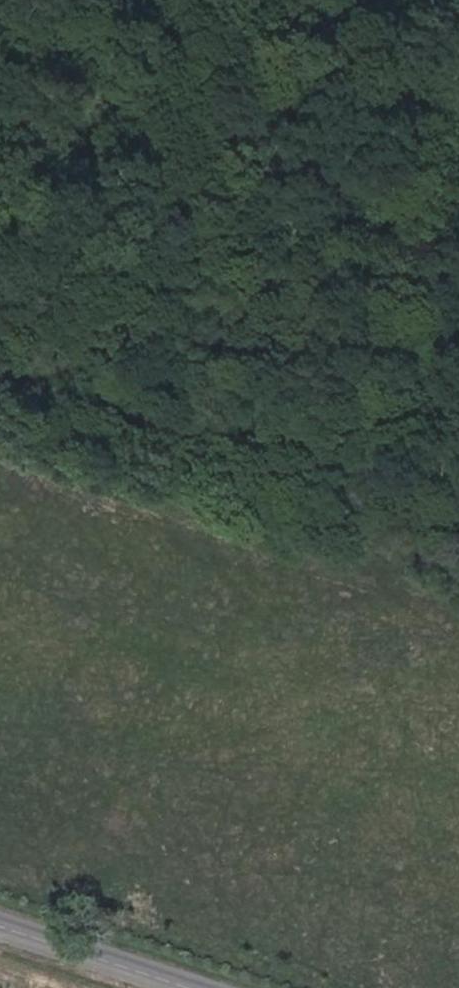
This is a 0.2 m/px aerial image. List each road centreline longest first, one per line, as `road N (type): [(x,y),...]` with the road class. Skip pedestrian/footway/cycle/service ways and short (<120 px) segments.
road 1 (secondary): [(193,987),(0,925)]

